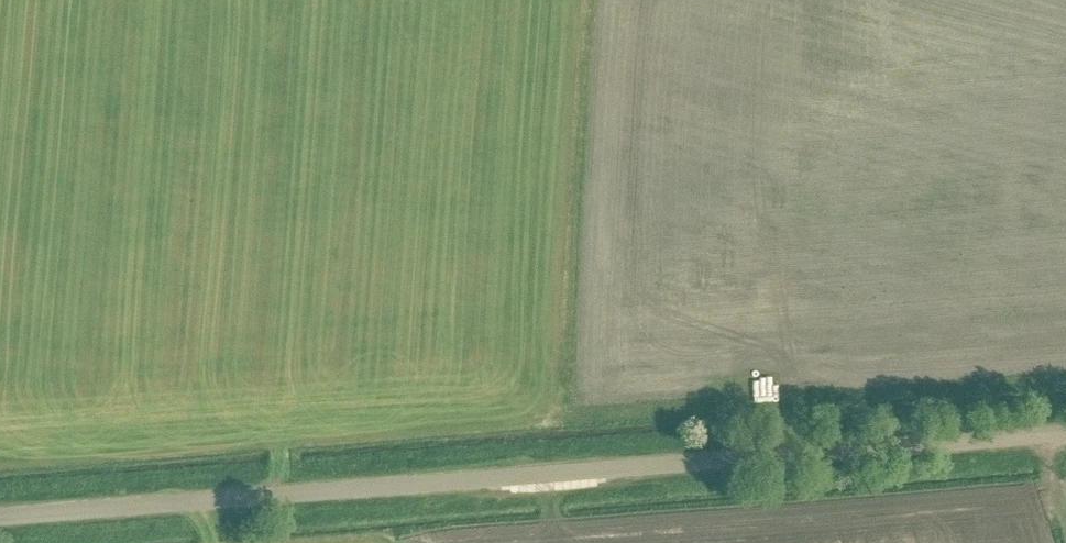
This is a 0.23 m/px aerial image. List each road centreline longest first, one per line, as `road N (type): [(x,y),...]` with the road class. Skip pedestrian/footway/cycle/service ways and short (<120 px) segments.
road 1 (unclassified): [(0,515),(1065,432)]

